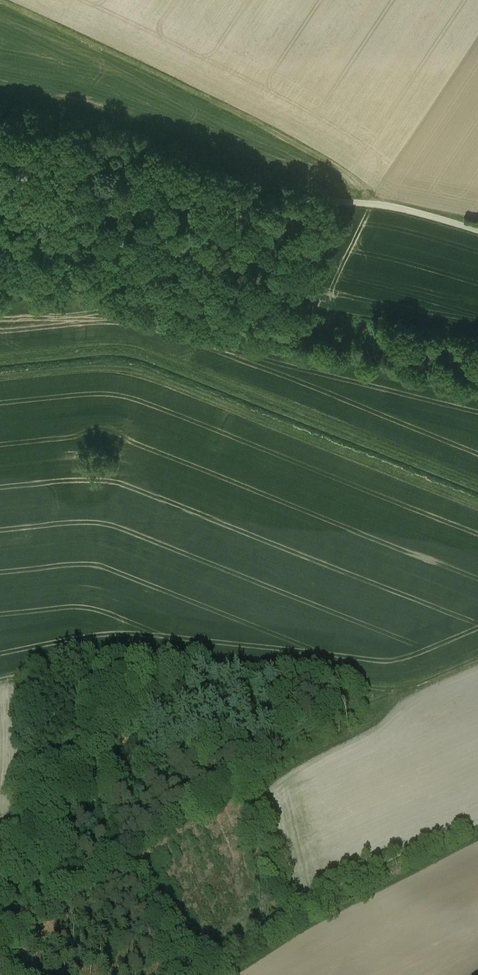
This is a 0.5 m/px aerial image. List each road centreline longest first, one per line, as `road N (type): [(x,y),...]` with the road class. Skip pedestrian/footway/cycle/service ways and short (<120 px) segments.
road 1 (unclassified): [(477,229),(384,204),(0,175)]
road 2 (track): [(0,3),(260,125),(352,180),(373,203)]

